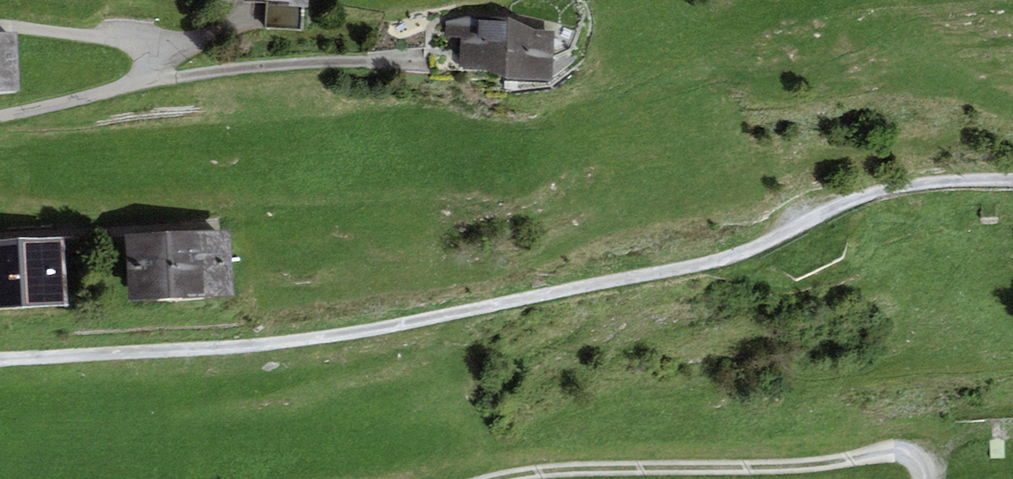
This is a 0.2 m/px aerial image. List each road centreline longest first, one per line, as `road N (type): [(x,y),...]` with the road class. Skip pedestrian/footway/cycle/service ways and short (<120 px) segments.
road 1 (track): [(0,363),(270,345),(537,298),(755,256),(874,193),(1012,177)]
road 2 (track): [(926,478),(921,463),(898,454),(492,478)]
road 3 (residential): [(429,58),(156,78)]
road 4 (residential): [(156,78),(150,60),(124,42),(0,23)]
road 5 (residential): [(156,78),(0,116)]

